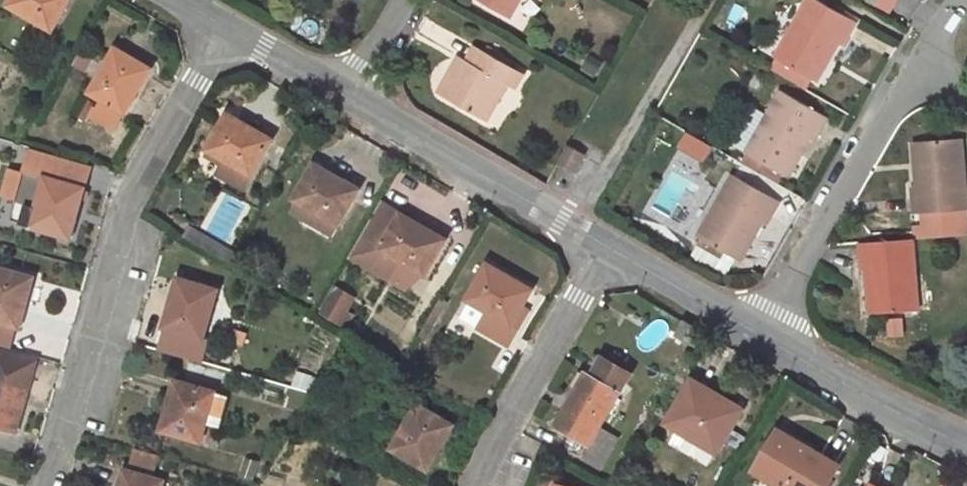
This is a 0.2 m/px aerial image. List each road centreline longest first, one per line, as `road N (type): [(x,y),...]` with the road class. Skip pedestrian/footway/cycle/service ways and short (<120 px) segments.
road 1 (residential): [(47,485),(131,191),(224,23)]
road 2 (residential): [(768,334),(920,68)]
road 3 (unclassified): [(610,244),(350,96)]
road 4 (residential): [(610,244),(477,485)]
road 5 (unclassified): [(966,441),(768,334)]
road 6 (unclassified): [(768,334),(610,244)]
road 7 (unclassified): [(350,96),(224,23)]

